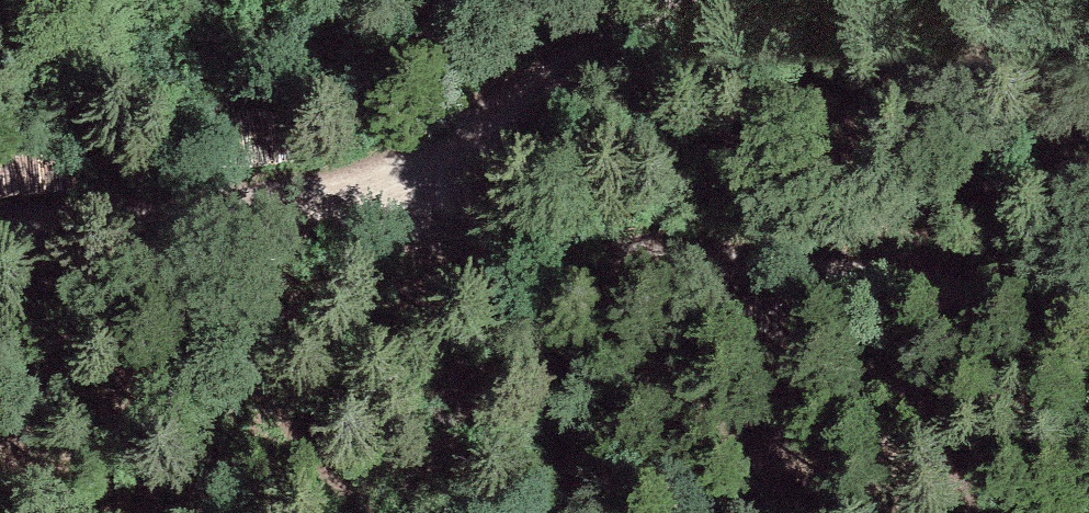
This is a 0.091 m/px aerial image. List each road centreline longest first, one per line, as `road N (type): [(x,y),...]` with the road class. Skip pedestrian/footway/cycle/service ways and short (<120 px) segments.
road 1 (track): [(360,206),(659,265),(1088,311)]
road 2 (track): [(632,0),(491,121),(360,206)]

